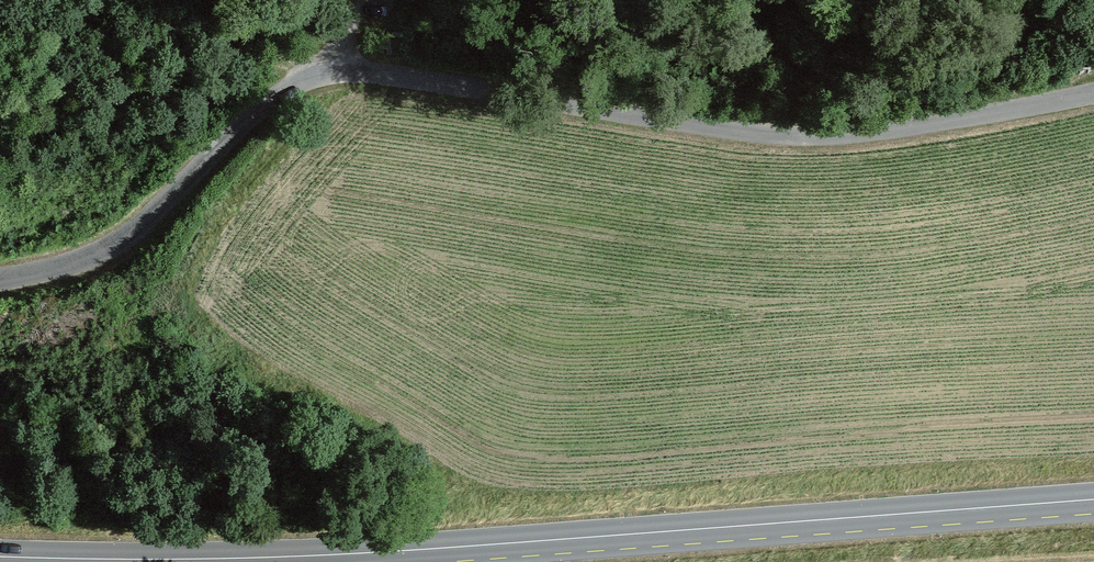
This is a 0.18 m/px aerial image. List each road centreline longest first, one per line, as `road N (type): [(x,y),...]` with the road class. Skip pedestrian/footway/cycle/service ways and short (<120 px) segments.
road 1 (unclassified): [(0,278),(108,258),(229,140),(317,74),(368,74),(741,130),(836,134),(929,127),(1093,92)]
road 2 (secondary): [(0,557),(344,554),(1093,499)]

